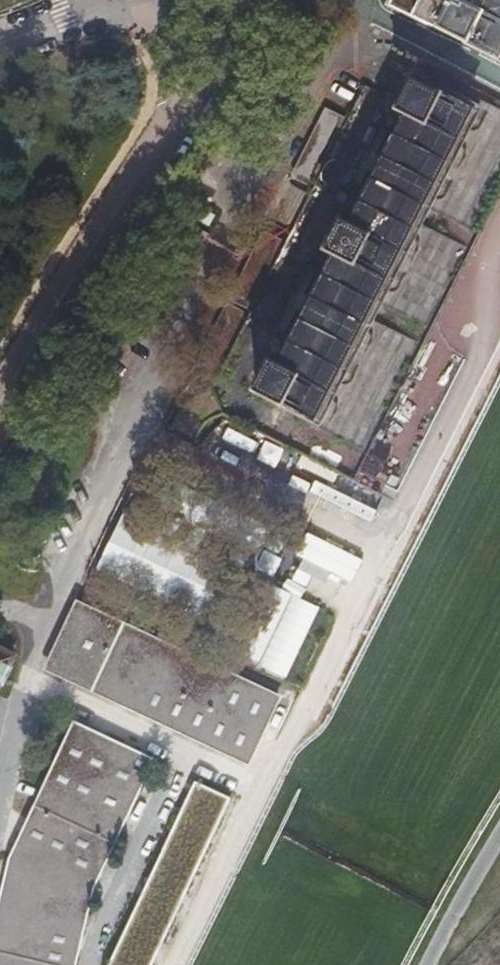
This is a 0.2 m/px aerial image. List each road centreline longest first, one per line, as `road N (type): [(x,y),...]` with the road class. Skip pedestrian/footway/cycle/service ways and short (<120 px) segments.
road 1 (unclassified): [(0,412),(189,101)]
road 2 (track): [(499,850),(430,964)]
road 3 (unclassified): [(189,101),(238,36),(253,0)]

